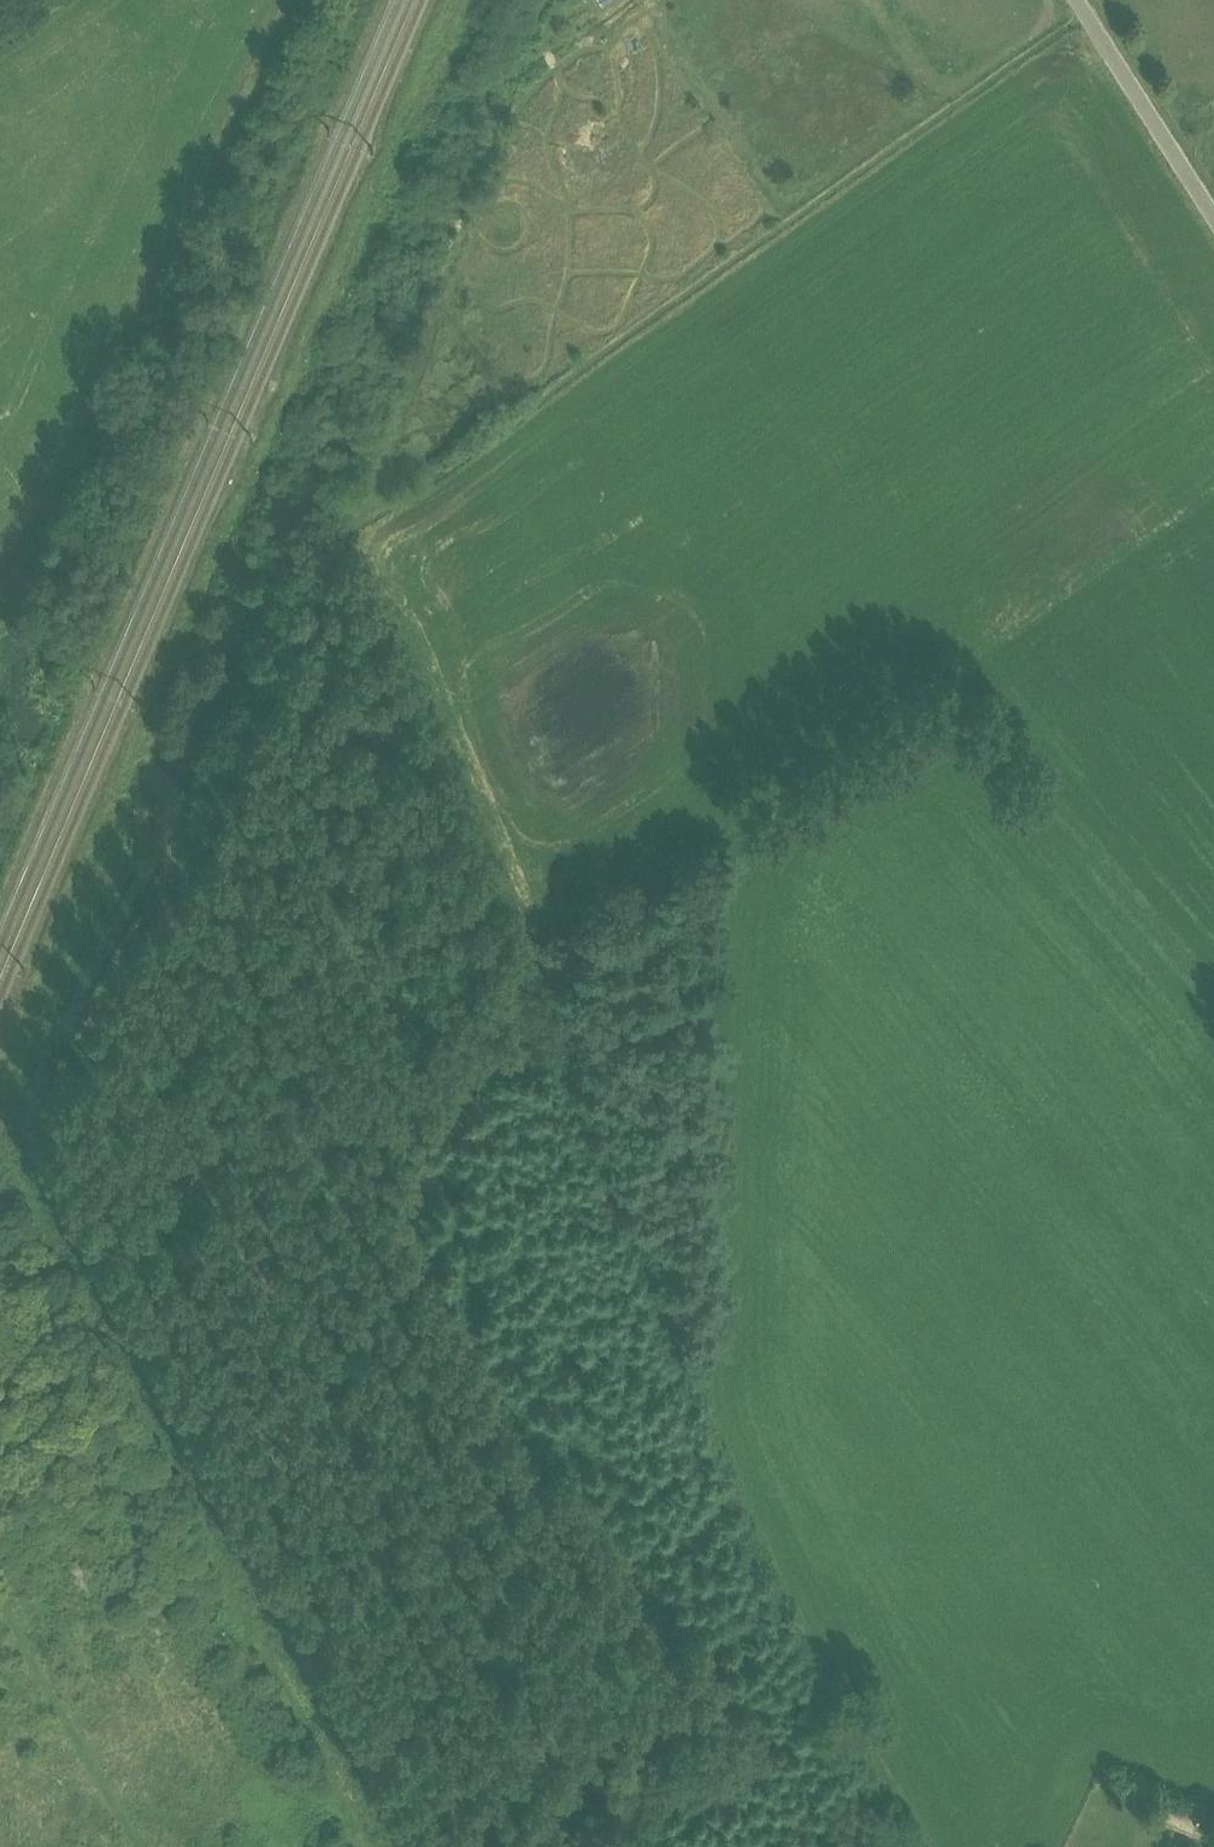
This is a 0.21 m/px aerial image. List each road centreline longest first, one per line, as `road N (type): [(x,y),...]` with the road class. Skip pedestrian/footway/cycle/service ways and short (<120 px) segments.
road 1 (unclassified): [(1213,226),(1070,0)]

